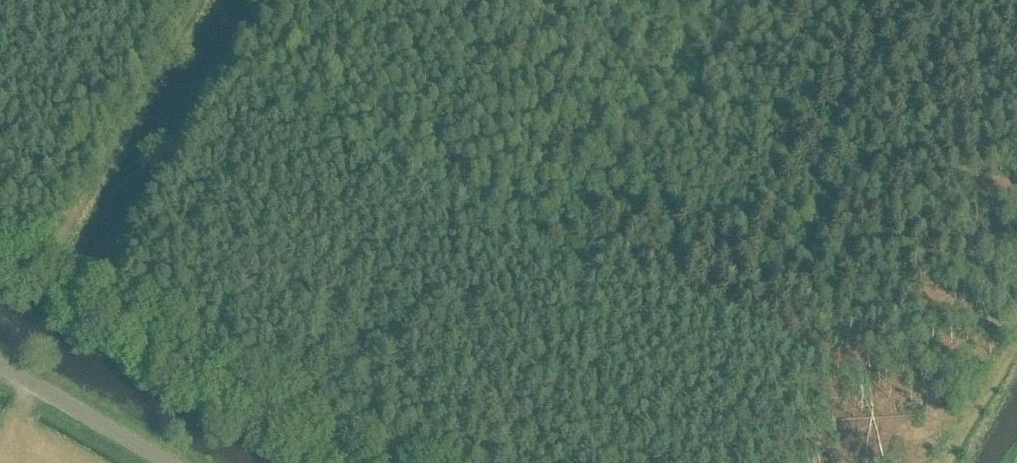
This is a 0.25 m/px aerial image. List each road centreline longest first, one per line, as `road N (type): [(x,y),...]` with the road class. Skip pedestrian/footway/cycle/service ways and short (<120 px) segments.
road 1 (track): [(269,0),(104,285)]
road 2 (track): [(198,0),(58,239)]
road 3 (unclassified): [(166,462),(0,368)]
road 4 (track): [(946,462),(1016,342)]

